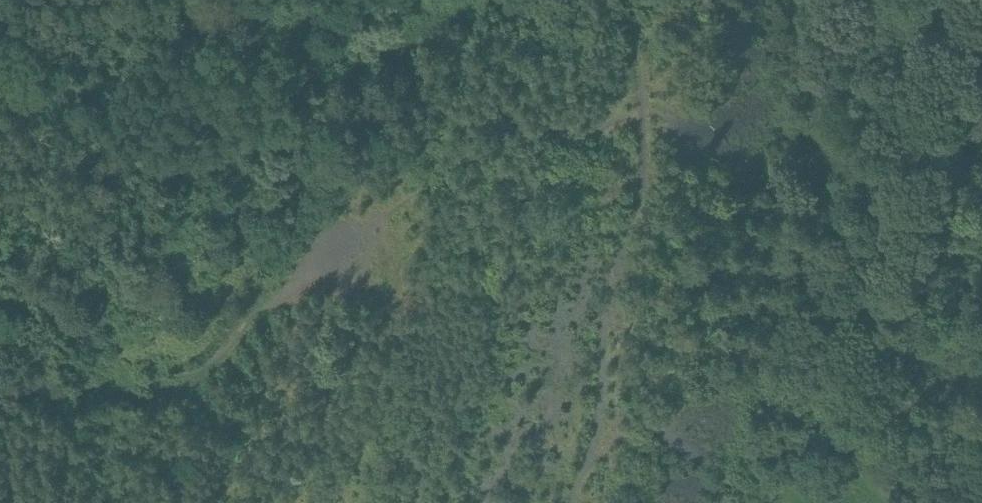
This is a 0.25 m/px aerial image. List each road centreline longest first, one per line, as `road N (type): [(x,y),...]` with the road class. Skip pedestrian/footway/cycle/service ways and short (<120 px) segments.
road 1 (track): [(731,493),(900,459)]

